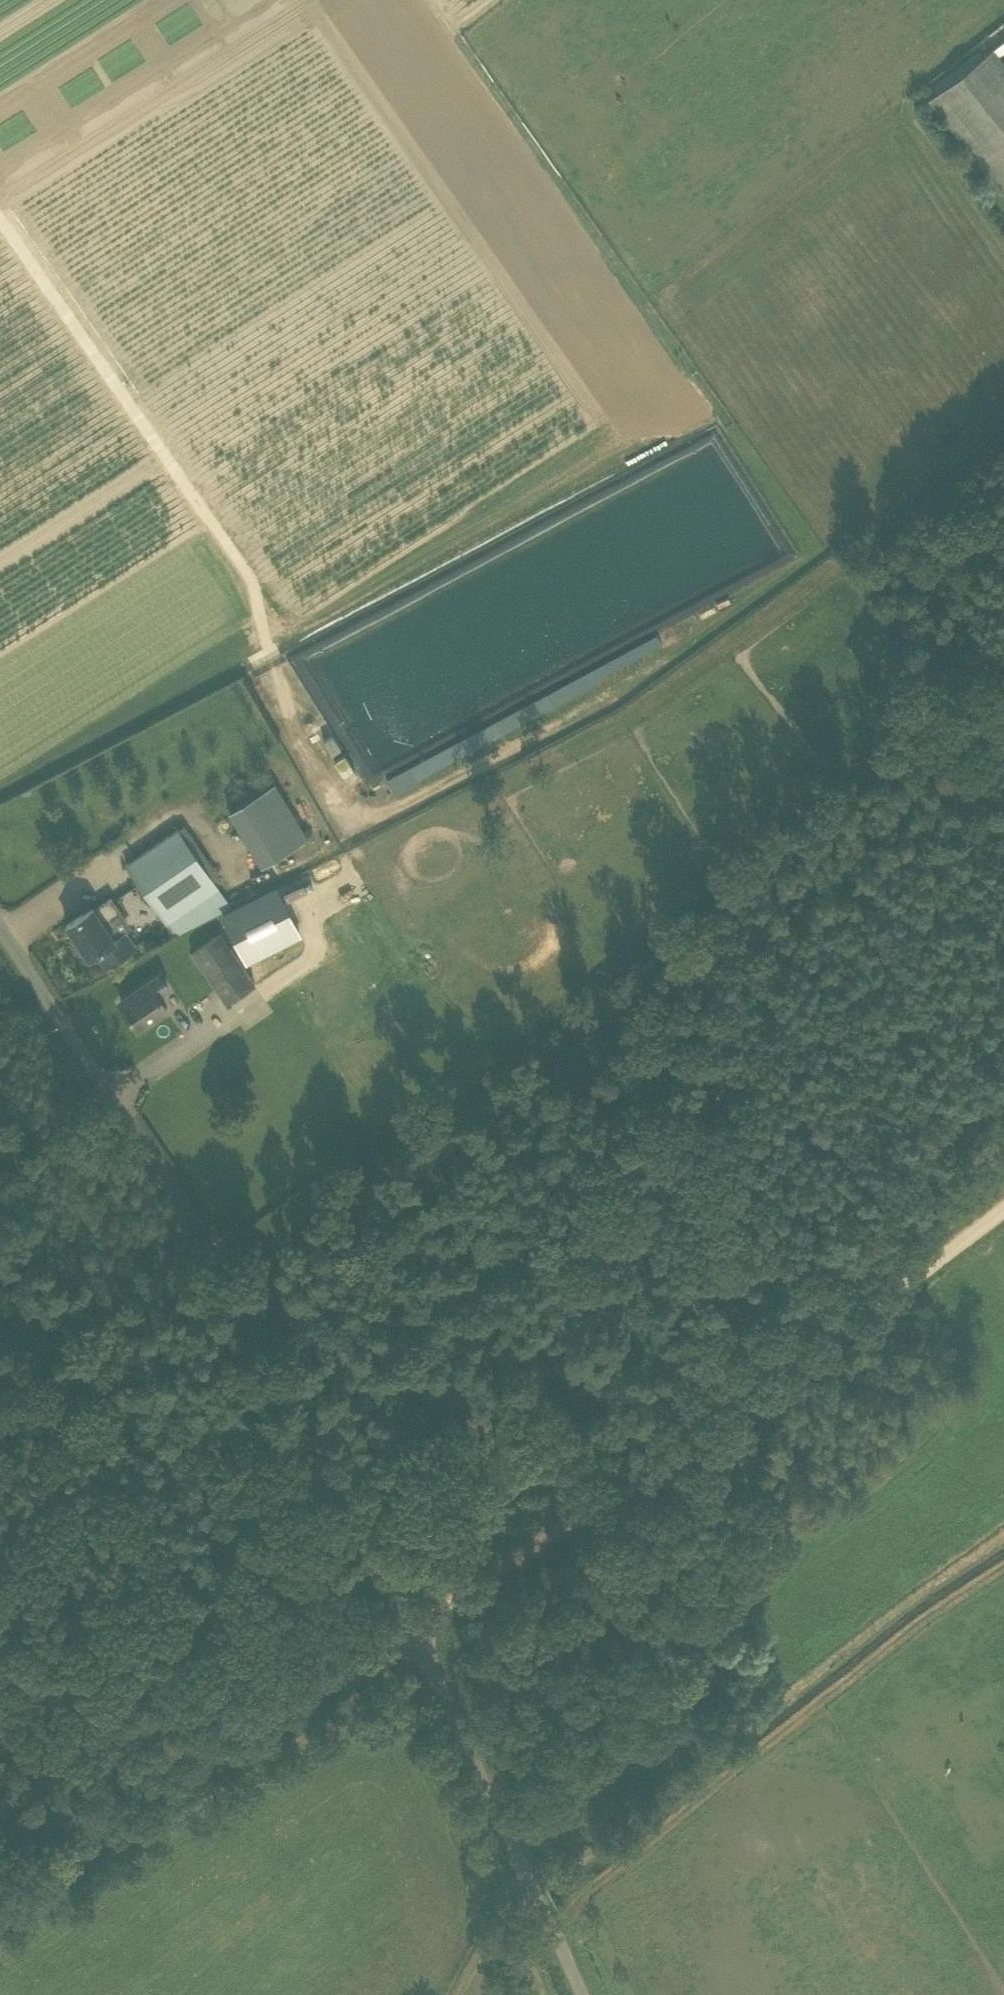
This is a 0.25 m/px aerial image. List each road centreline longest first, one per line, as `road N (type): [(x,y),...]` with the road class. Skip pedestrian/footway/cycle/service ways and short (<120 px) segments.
road 1 (track): [(836,560),(921,675),(925,692),(908,719),(712,904),(724,1411)]
road 2 (unclassified): [(412,1627),(193,1216),(0,928)]
road 3 (track): [(412,1627),(1003,1209)]
road 4 (unclassified): [(0,1908),(412,1627)]
road 5 (unclassified): [(577,1994),(412,1627)]
road 6 (track): [(0,1640),(233,1743)]

